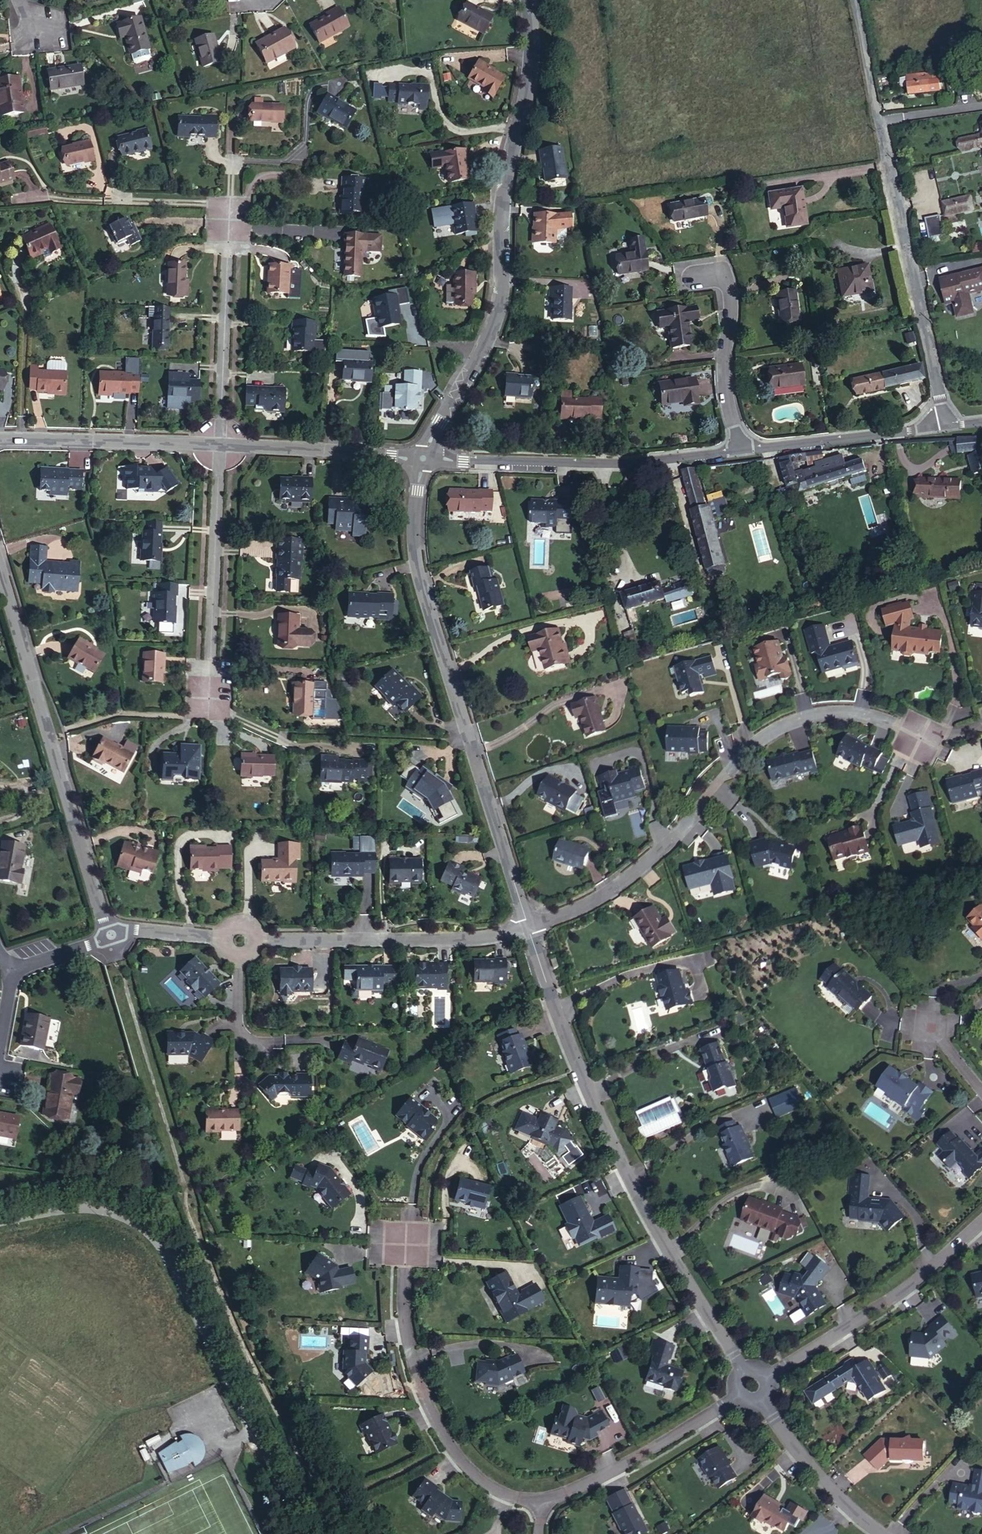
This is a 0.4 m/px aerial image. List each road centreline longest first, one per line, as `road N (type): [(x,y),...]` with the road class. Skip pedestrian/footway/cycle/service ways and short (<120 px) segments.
road 1 (residential): [(528,926),(578,1067),(627,1175),(741,1369)]
road 2 (unclassified): [(0,1219),(82,1206),(147,1230),(303,1533)]
road 3 (residential): [(423,459),(414,527),(418,580),(528,926)]
road 4 (residential): [(423,459),(482,352),(500,290),(521,0)]
road 5 (residential): [(528,926),(586,904),(637,870),(755,737),(810,717),(870,716),(920,739)]
road 6 (residential): [(855,0),(946,426)]
road 7 (residential): [(0,586),(112,937)]
road 8 (residential): [(219,444),(226,205),(116,198)]
road 9 (residential): [(542,1500),(477,1478),(431,1416),(403,1311),(408,1244)]
road 10 (residential): [(423,459),(561,462),(742,449)]
road 11 (residential): [(255,940),(474,939),(528,926)]
road 12 (residential): [(219,444),(210,714)]
road 13 (residential): [(765,1374),(868,1311),(981,1218)]
road 14 (residential): [(736,1396),(592,1480),(542,1500)]
road 15 (residential): [(0,438),(219,444)]
road 16 (residential): [(742,449),(946,426)]
road 17 (residential): [(219,444),(423,459)]
road 18 (residential): [(742,449),(723,385),(727,284),(723,272),(702,274)]
road 19 (residential): [(760,1400),(833,1494),(883,1533)]

